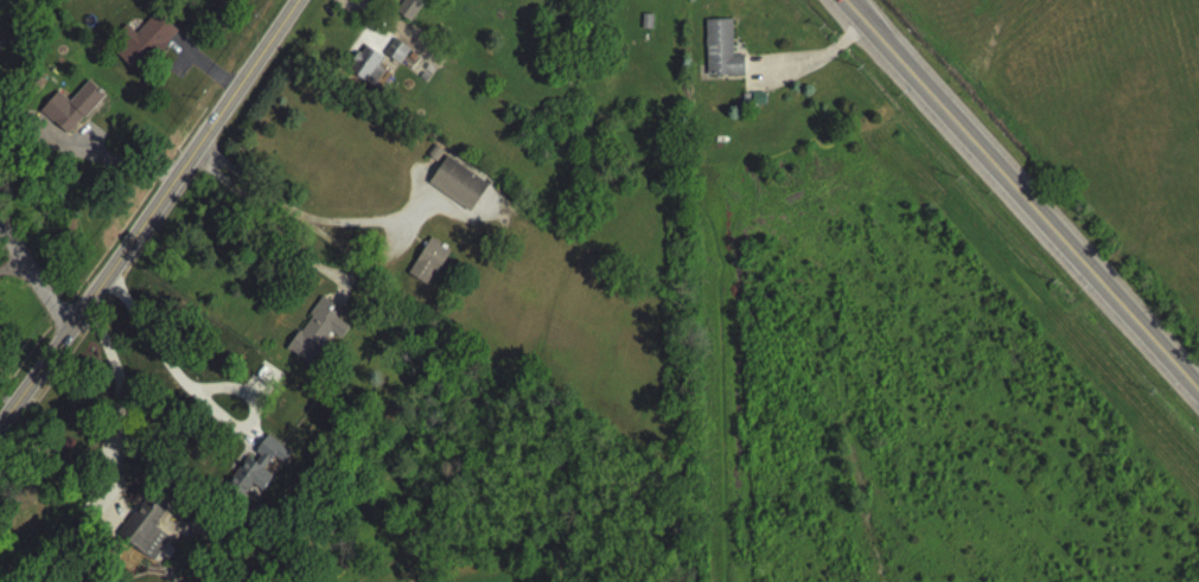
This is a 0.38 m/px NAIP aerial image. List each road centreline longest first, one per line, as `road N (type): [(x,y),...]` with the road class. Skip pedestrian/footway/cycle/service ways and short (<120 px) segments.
road 1 (primary): [(1198,399),(837,0)]
road 2 (residential): [(298,0),(0,426)]

